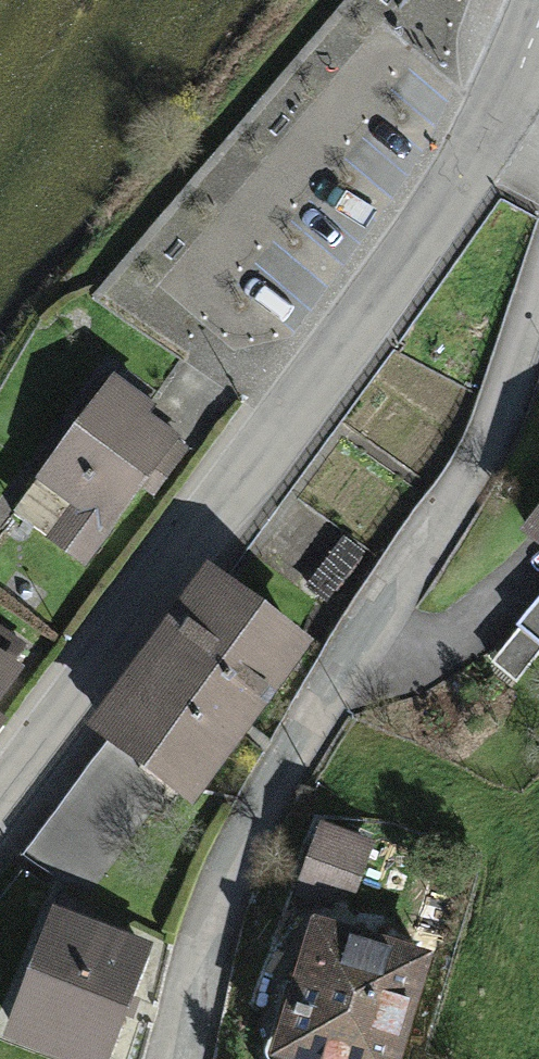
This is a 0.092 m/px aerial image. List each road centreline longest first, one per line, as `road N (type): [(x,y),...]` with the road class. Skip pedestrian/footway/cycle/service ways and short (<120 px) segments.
road 1 (residential): [(538,273),(506,371),(466,453),(245,818),(216,894),(184,1058)]
road 2 (secondary): [(0,802),(379,295),(508,101)]

